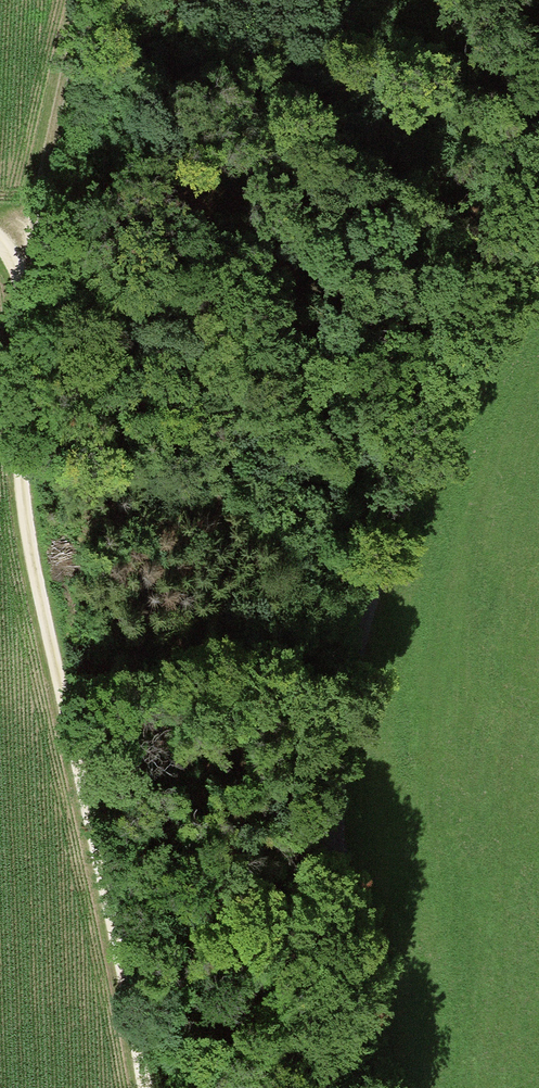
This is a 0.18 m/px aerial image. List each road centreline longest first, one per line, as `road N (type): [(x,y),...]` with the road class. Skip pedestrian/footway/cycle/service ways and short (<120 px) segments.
road 1 (unclassified): [(538,137),(391,494),(332,748),(336,847),(378,1087)]
road 2 (track): [(0,244),(24,288),(19,476),(41,626),(103,882),(141,1087)]
road 3 (track): [(85,0),(24,288)]

